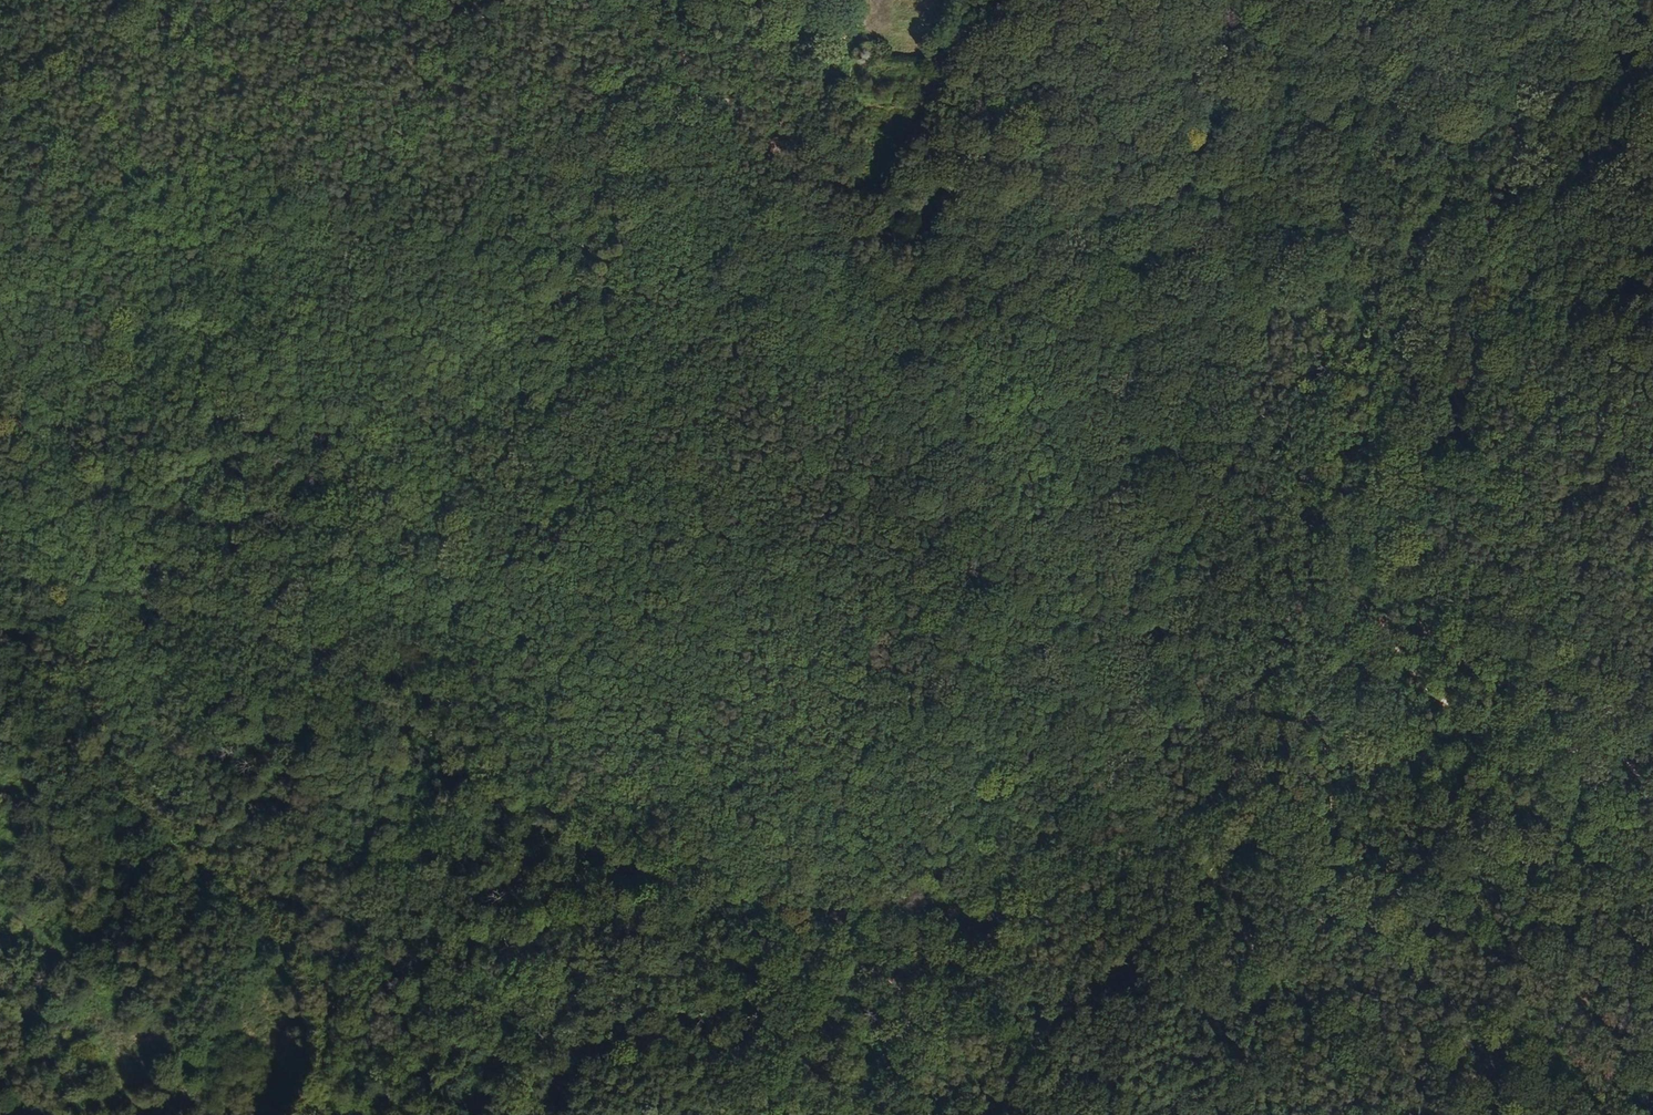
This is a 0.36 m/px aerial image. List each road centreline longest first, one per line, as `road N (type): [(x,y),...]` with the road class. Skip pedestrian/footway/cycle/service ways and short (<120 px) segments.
road 1 (track): [(355,668),(553,830),(1234,1114)]
road 2 (track): [(0,127),(71,317),(355,668)]
road 3 (track): [(0,576),(95,584),(355,668)]

